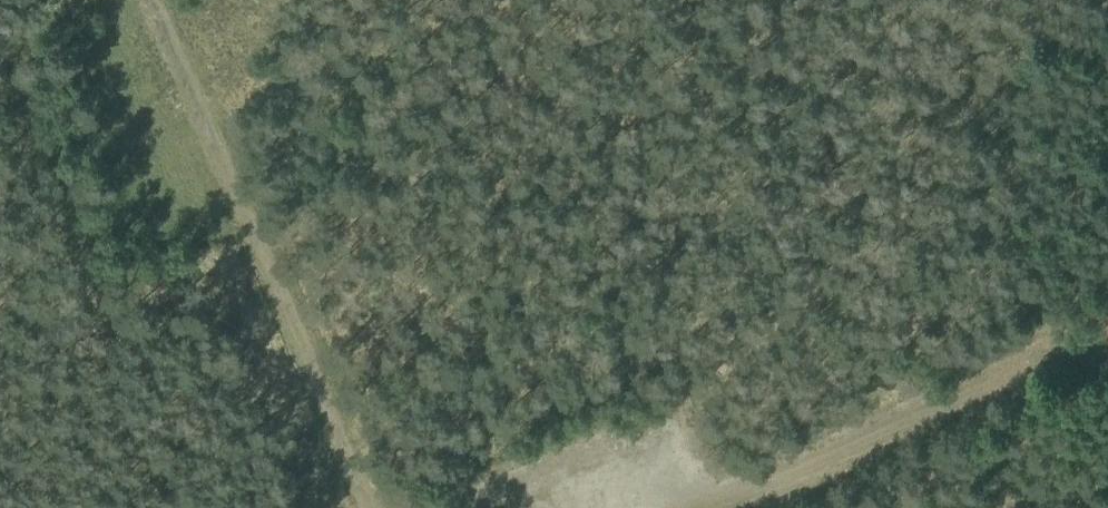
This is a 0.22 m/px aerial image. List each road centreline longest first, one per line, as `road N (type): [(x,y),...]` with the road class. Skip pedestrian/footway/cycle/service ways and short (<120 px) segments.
road 1 (track): [(714,507),(1107,326)]

